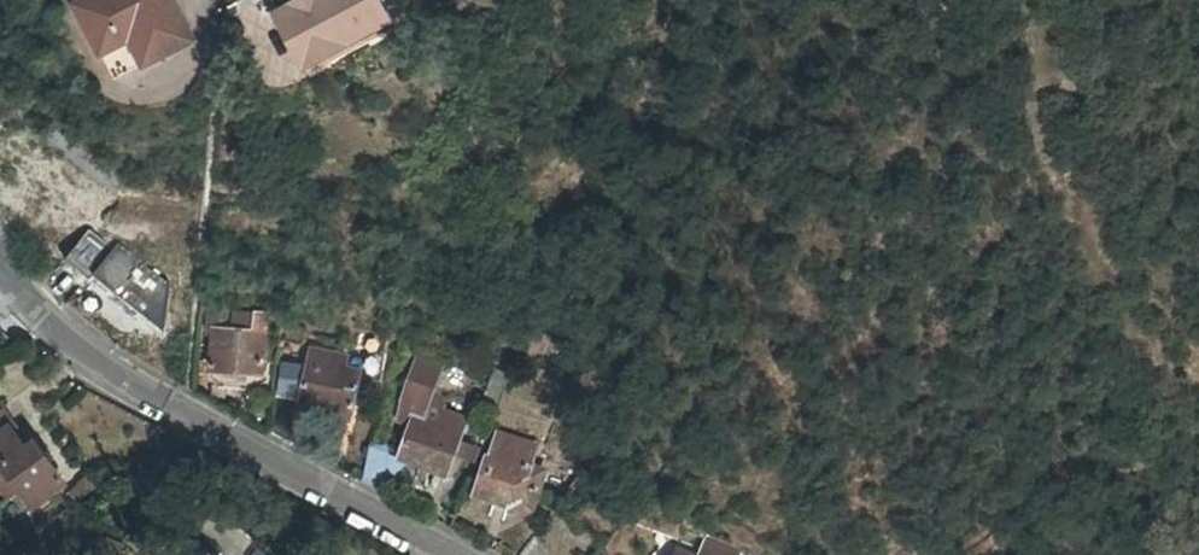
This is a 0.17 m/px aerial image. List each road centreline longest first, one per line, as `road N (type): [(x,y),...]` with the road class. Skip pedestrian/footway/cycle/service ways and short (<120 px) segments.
road 1 (residential): [(458,554),(92,359),(0,268)]

